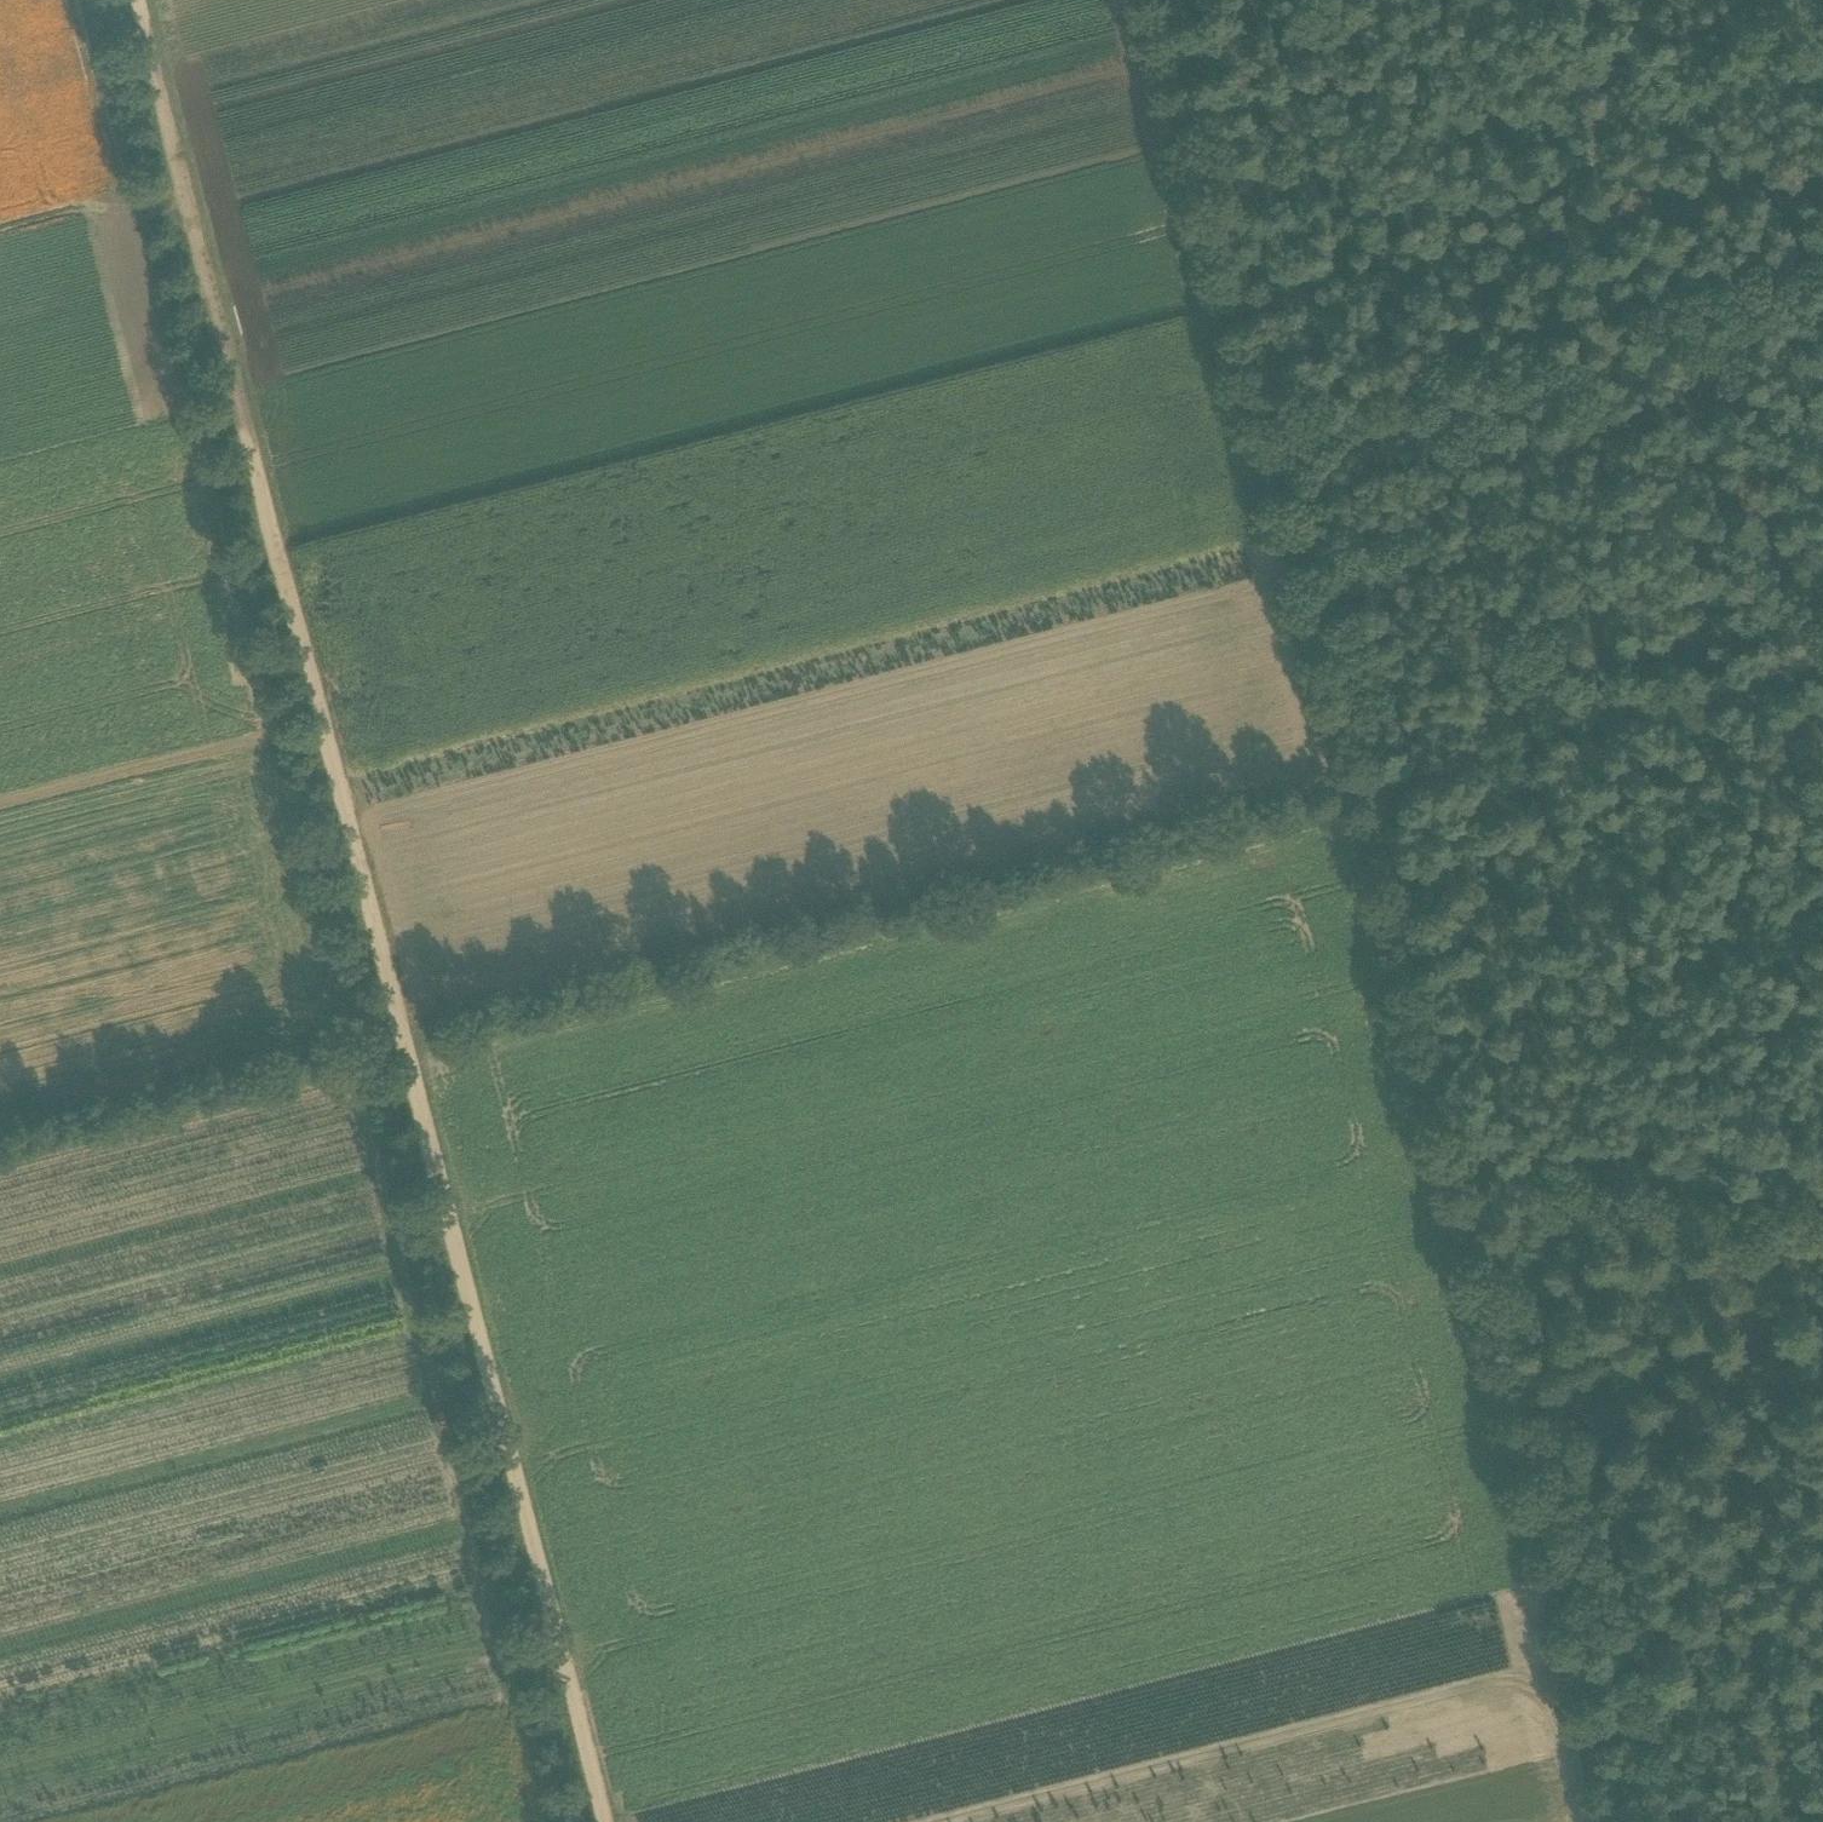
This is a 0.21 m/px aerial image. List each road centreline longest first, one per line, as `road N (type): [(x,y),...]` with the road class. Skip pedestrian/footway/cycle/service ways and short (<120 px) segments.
road 1 (track): [(139,0),(606,1821)]
road 2 (track): [(1373,790),(1631,1821)]
road 3 (track): [(1170,0),(1373,790)]
road 4 (track): [(1822,671),(1373,790)]
road 5 (track): [(1822,1216),(1469,1175)]

